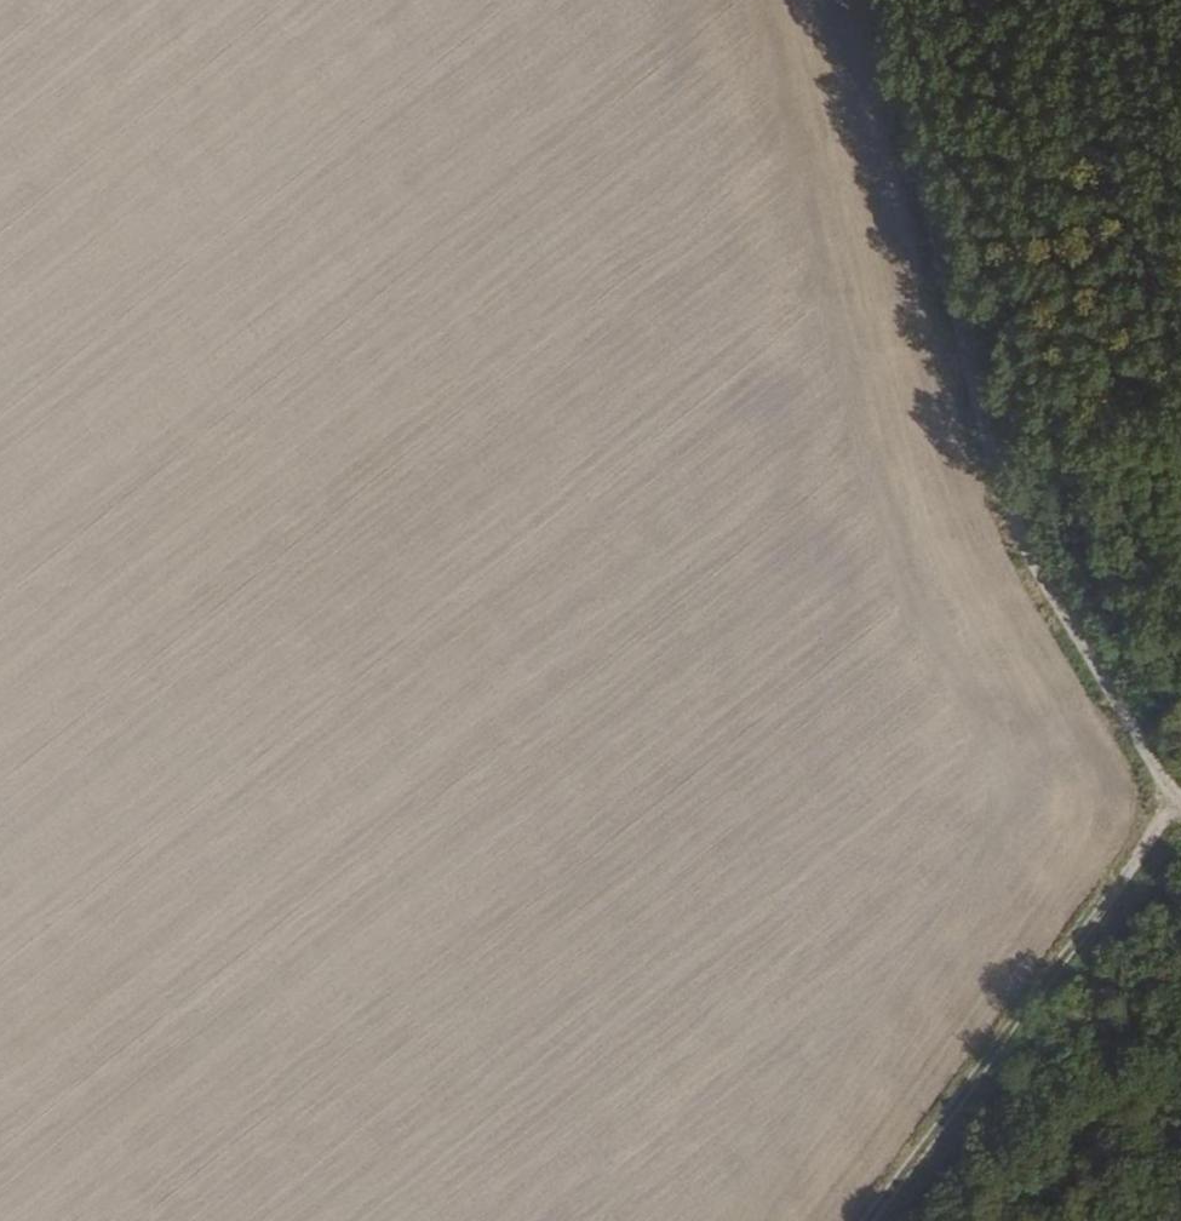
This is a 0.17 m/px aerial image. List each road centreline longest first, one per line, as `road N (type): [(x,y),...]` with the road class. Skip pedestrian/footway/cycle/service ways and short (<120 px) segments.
road 1 (track): [(1180,801),(1007,504),(870,0)]
road 2 (track): [(864,1220),(1180,801)]

